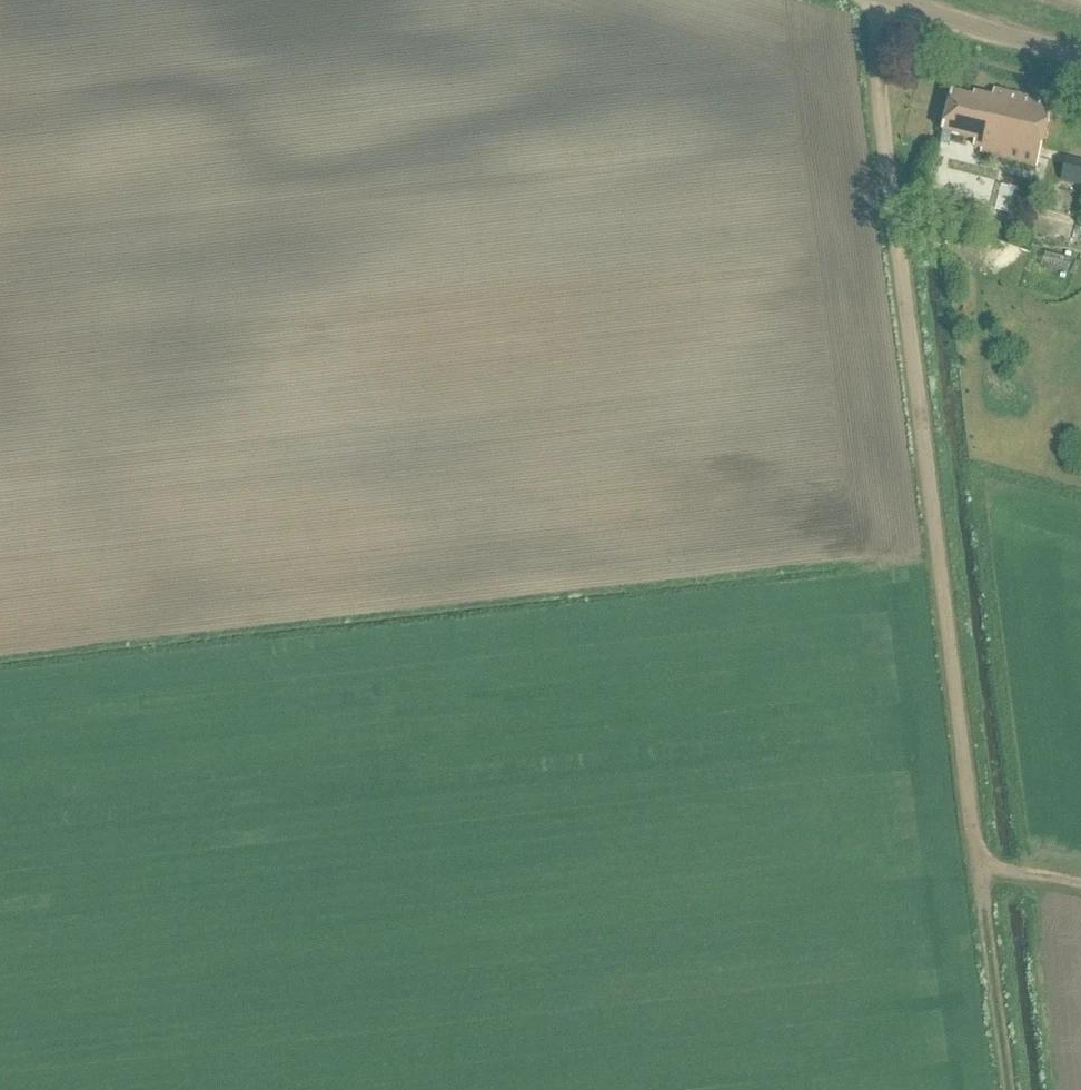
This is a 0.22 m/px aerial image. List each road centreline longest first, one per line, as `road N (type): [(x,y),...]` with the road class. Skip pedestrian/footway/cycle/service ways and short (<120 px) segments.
road 1 (unclassified): [(881,0),(874,31),(884,147),(979,859),(1080,883)]
road 2 (track): [(979,859),(1009,1089)]
road 3 (unclassified): [(1080,55),(882,0)]

